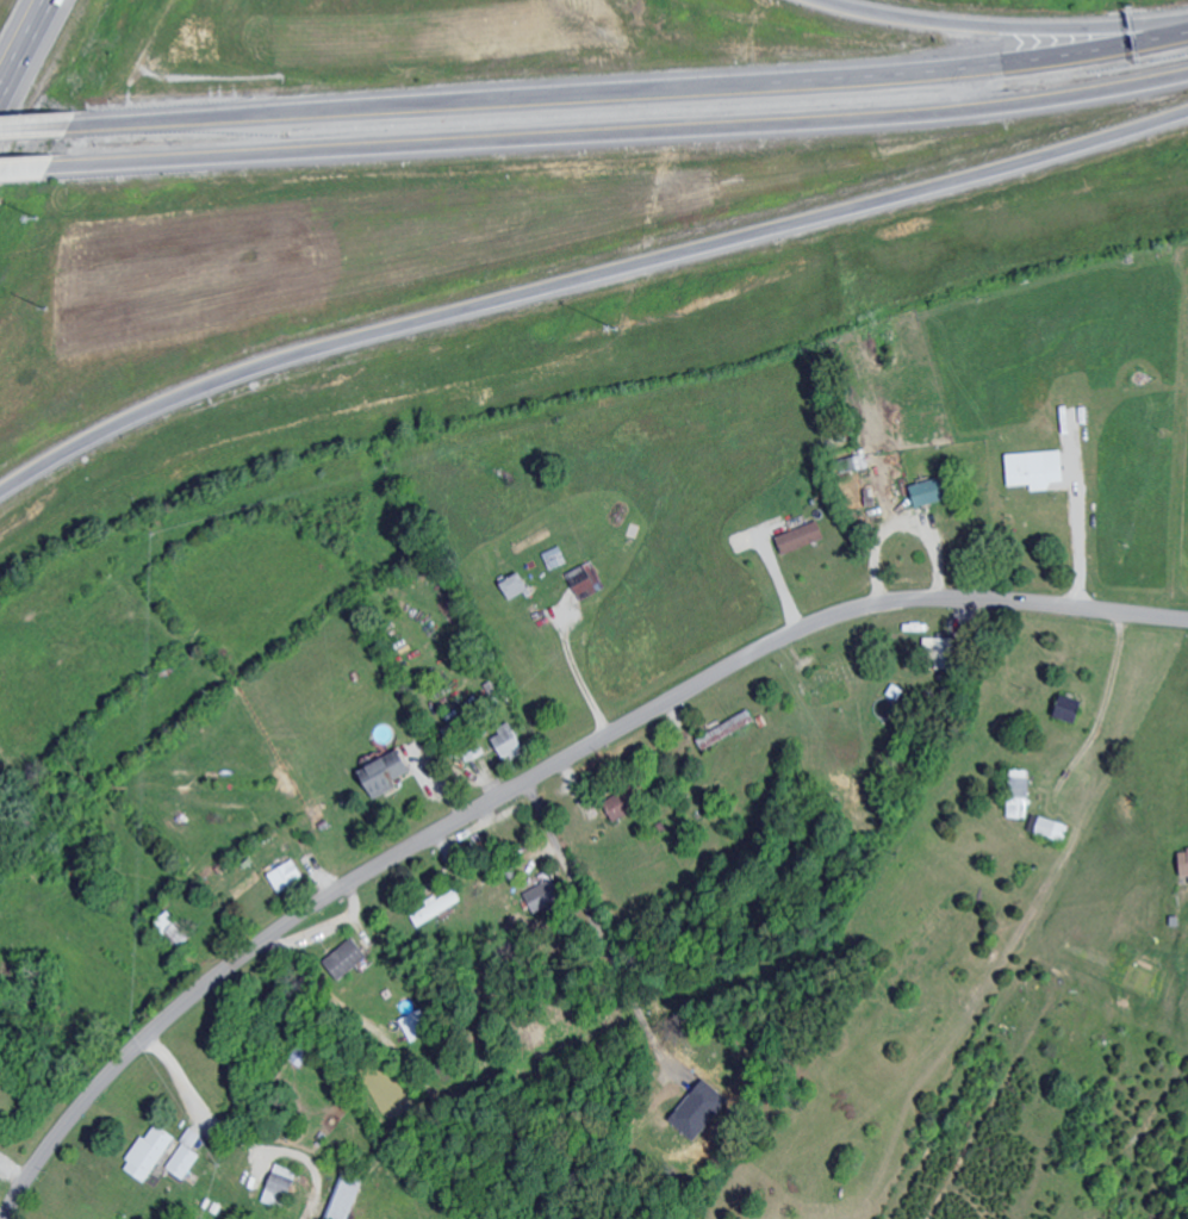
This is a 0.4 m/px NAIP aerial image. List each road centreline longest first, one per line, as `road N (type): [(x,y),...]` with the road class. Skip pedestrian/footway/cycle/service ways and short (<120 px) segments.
road 1 (residential): [(6,1218),(94,1091),(269,935),(468,811),(789,634),(876,604),(947,596),(1187,618)]
road 2 (motorway): [(0,496),(151,413),(280,363),(1187,114)]
road 3 (motorway): [(52,169),(933,114),(1187,74)]
road 4 (motorway): [(1187,29),(945,68),(56,131)]
road 5 (motorway): [(1187,21),(1015,30),(813,0)]

